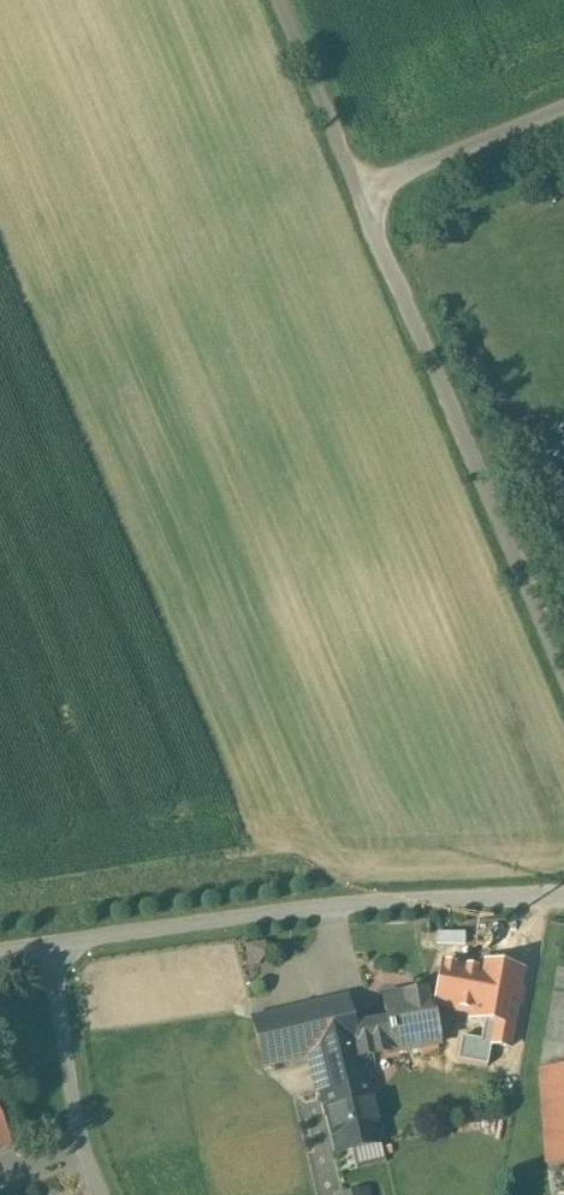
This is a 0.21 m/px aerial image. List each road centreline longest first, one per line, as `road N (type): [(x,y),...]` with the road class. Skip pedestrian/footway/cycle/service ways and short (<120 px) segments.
road 1 (unclassified): [(357,193),(563,677)]
road 2 (unclassified): [(563,898),(335,905),(51,944)]
road 3 (unclassified): [(51,944),(72,1099),(102,1194)]
road 4 (unclassified): [(357,193),(563,109)]
road 5 (unclassified): [(275,0),(357,193)]

